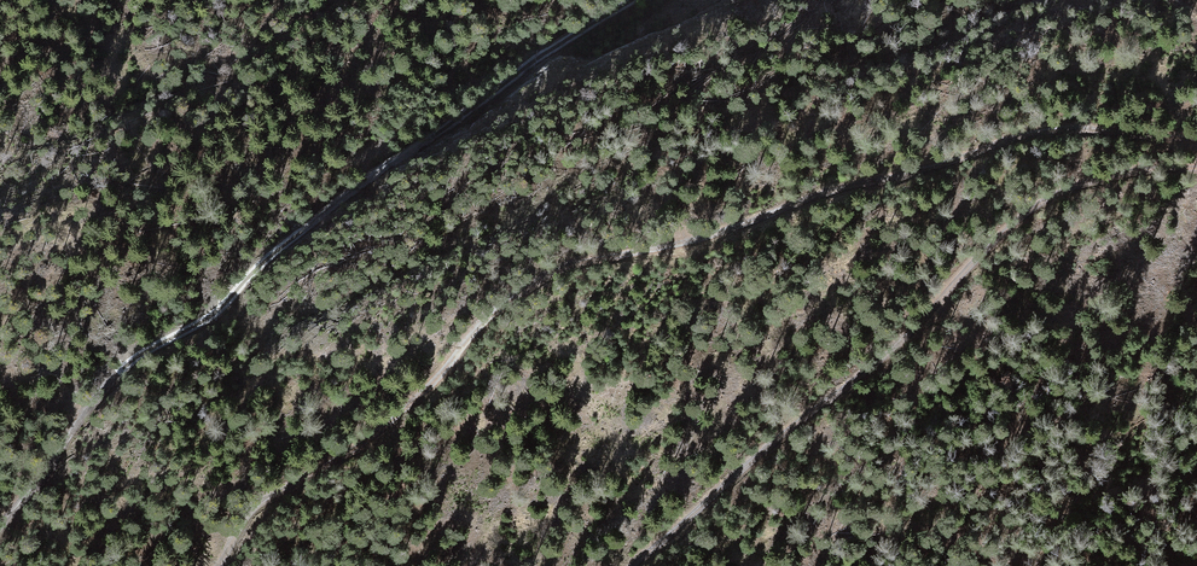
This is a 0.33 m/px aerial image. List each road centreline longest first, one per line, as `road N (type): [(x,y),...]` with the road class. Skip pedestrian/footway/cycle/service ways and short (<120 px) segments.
road 1 (track): [(210,565),(231,534),(289,482),(377,431),(478,324),(556,269),(679,244),(833,191),(953,171),(1052,136),(1196,138)]
road 2 (track): [(0,528),(120,367),(215,304),(310,215),(584,22)]
road 3 (track): [(1196,172),(1107,180),(1056,200),(949,325),(879,357),(628,565)]

